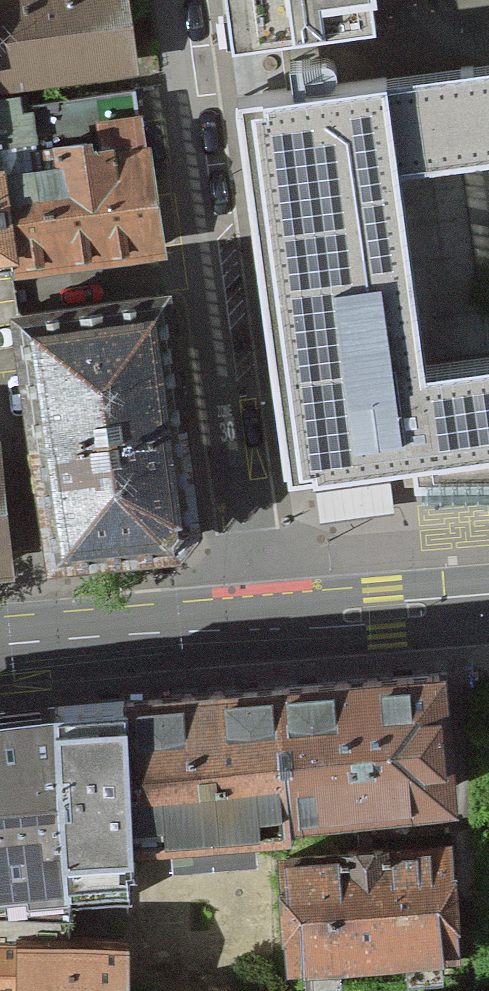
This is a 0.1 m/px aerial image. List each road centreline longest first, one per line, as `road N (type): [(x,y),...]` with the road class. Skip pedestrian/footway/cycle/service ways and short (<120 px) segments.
road 1 (residential): [(268,623),(174,0)]
road 2 (secondary): [(268,623),(0,645)]
road 3 (secondary): [(488,606),(268,623)]

